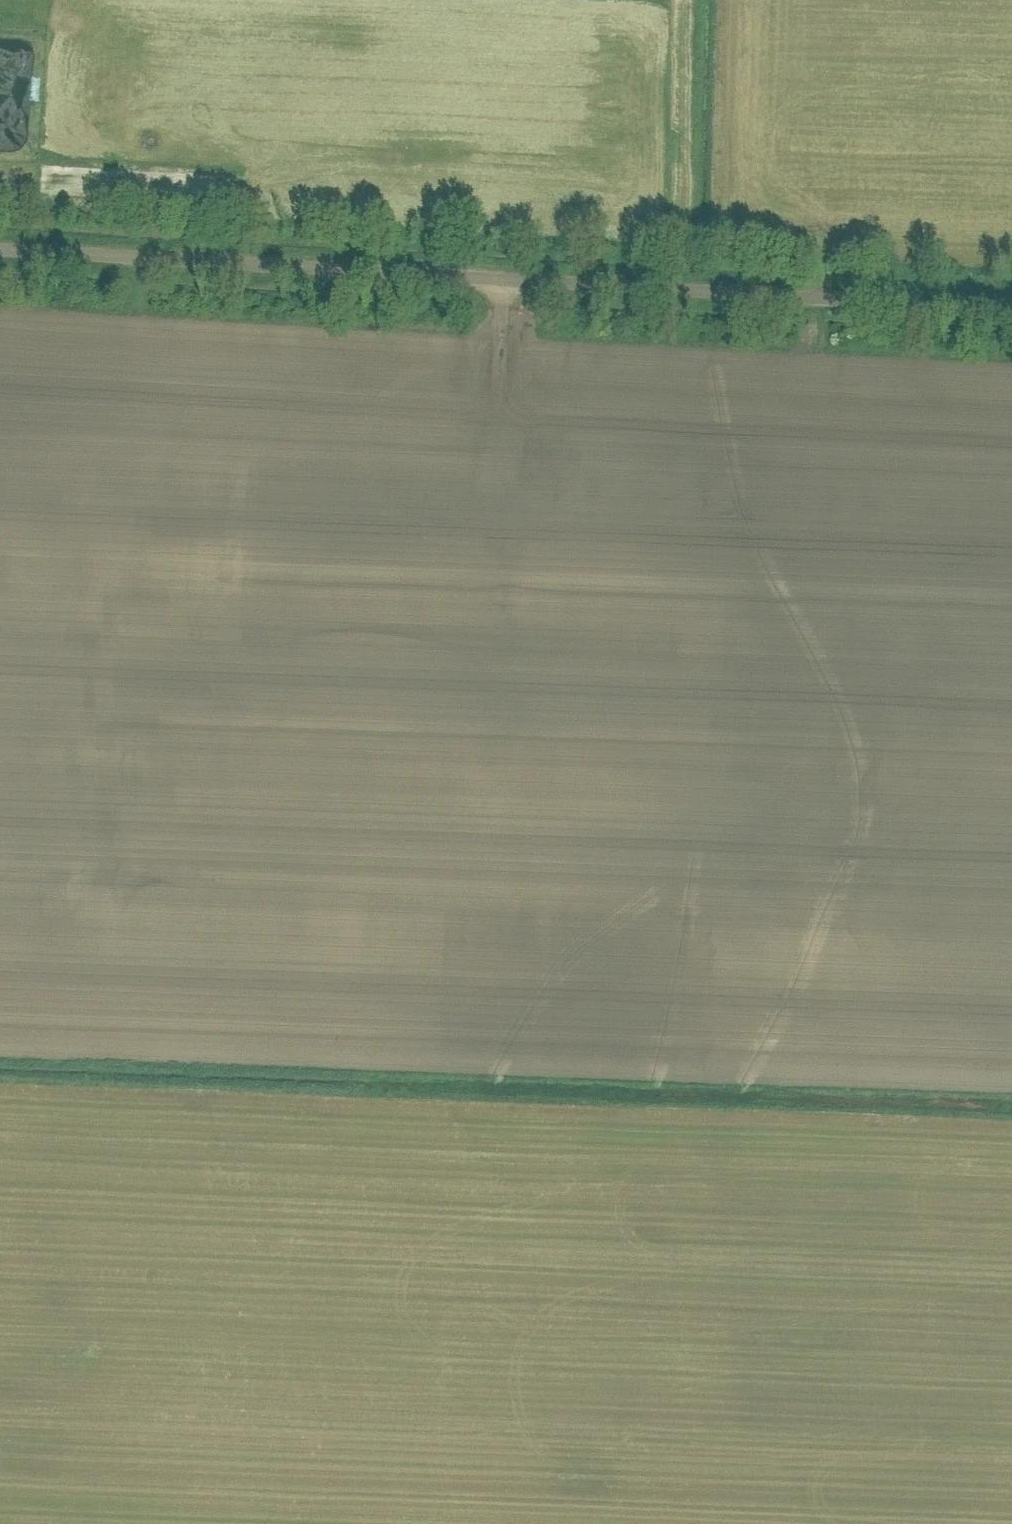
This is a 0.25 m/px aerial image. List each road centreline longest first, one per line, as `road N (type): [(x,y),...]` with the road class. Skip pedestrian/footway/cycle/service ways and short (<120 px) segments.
road 1 (unclassified): [(1011,307),(0,250)]

